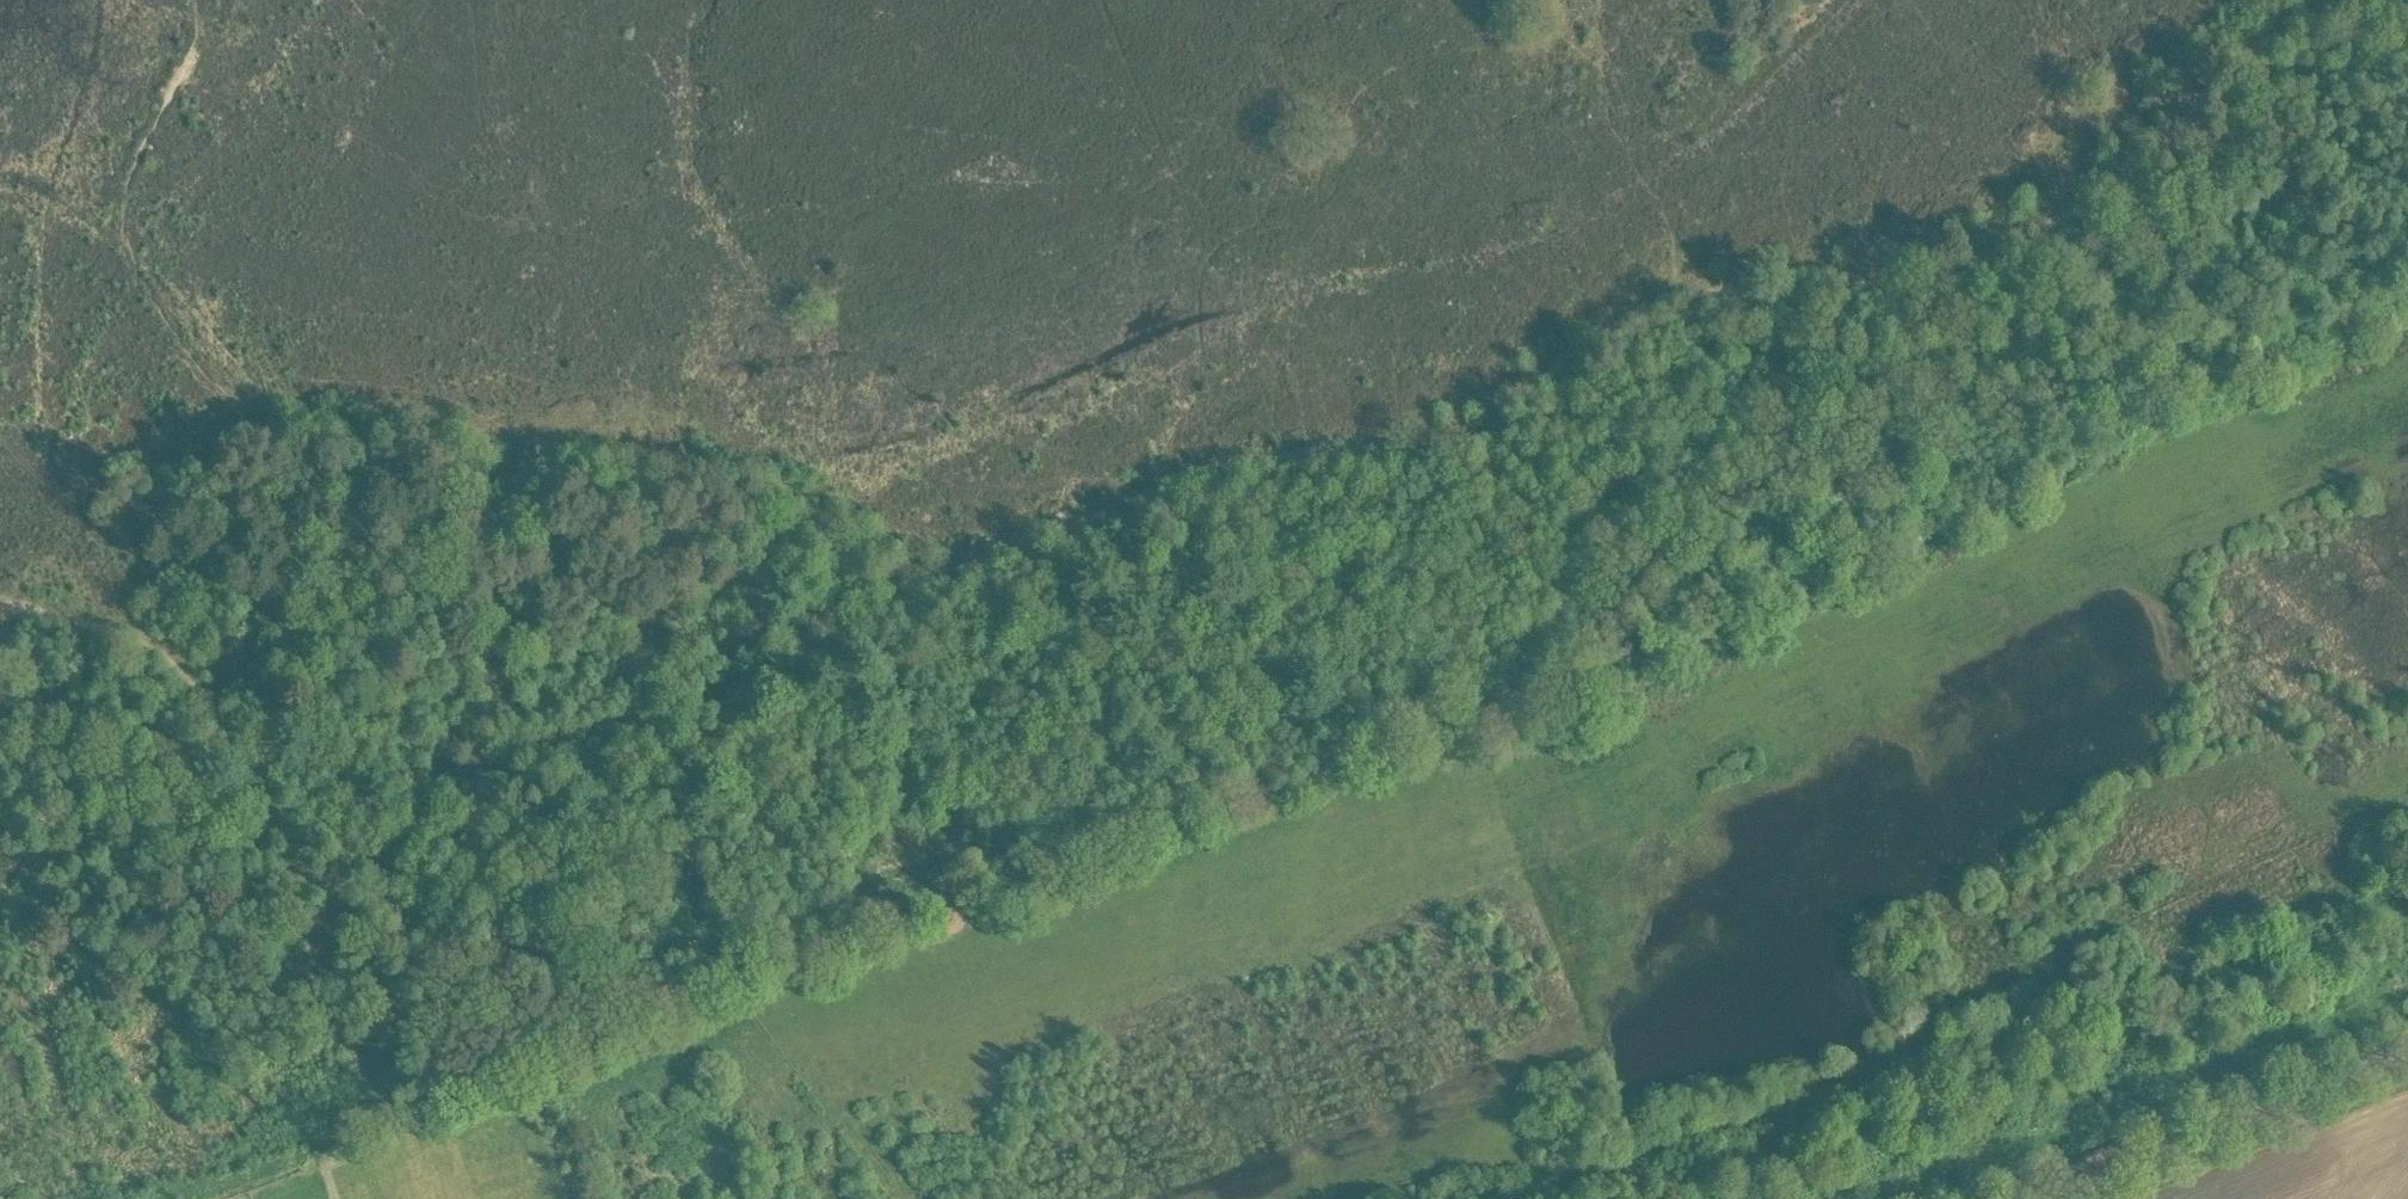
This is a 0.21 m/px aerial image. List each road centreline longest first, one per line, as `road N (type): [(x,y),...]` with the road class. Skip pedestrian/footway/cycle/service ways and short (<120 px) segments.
road 1 (unclassified): [(2040,1198),(2407,1050)]

